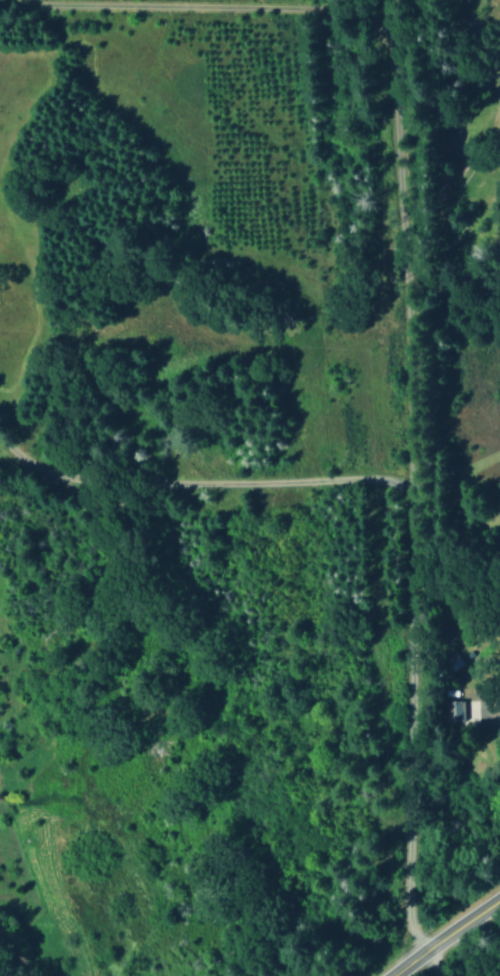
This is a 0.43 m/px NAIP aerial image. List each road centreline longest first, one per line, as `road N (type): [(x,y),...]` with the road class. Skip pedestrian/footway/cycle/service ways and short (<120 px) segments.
road 1 (residential): [(427,952),(405,898),(396,731),(412,500),(385,0)]
road 2 (residential): [(412,500),(230,471),(72,466),(12,450),(0,434)]
road 3 (secondary): [(499,902),(397,975)]

